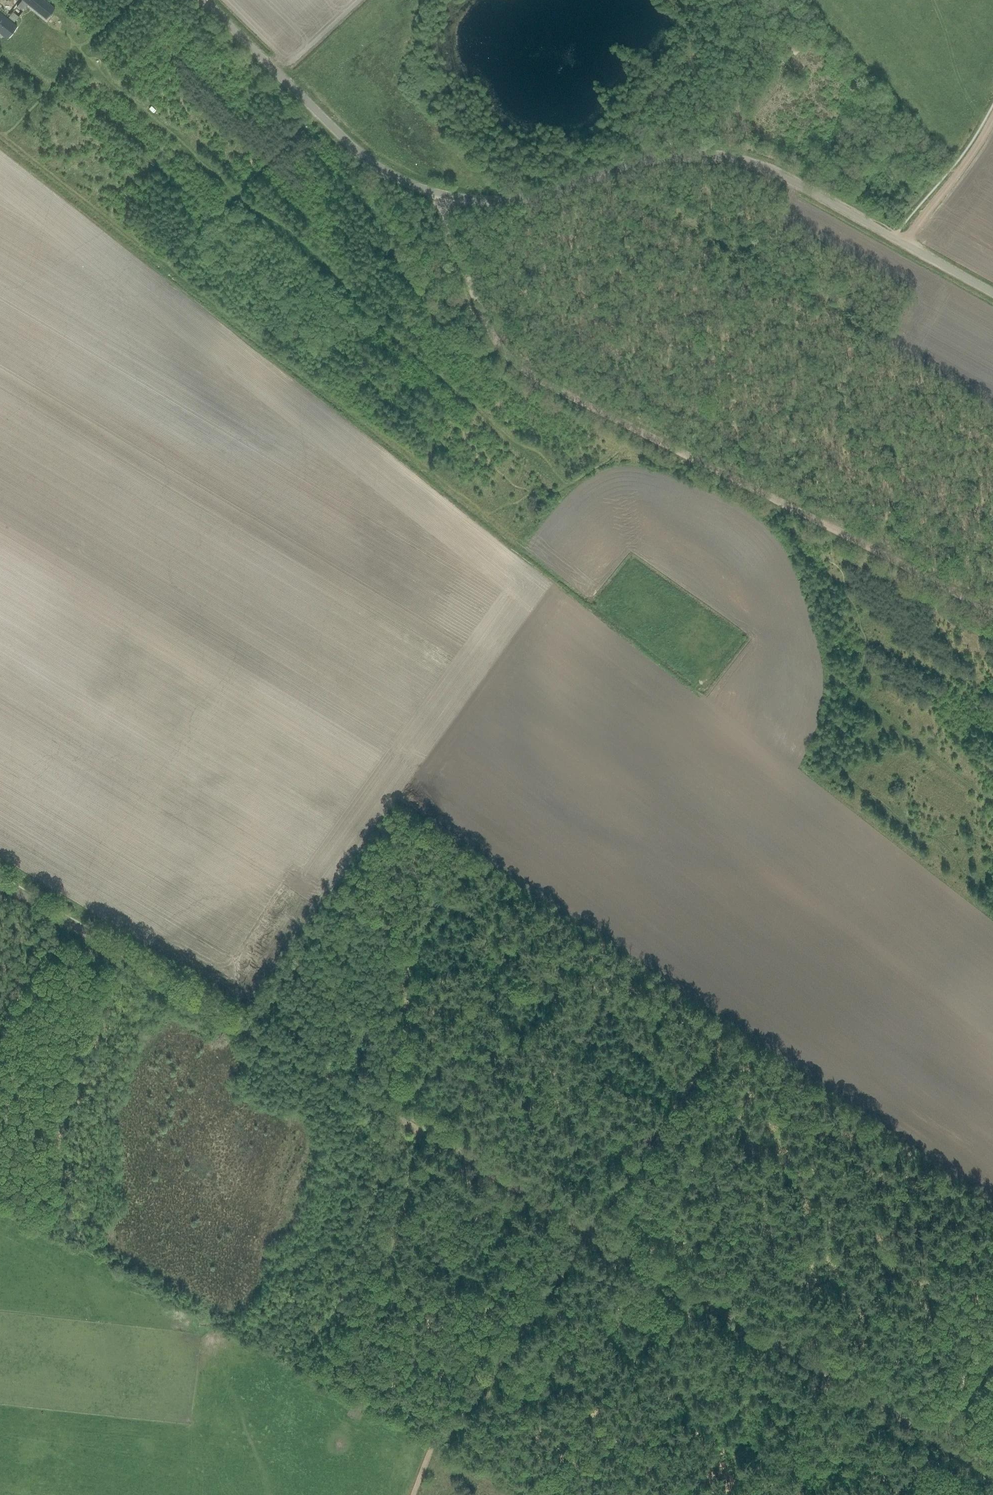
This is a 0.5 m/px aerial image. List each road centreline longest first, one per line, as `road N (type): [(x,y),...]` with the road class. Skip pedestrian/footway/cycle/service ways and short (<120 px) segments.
road 1 (unclassified): [(992,294),(788,178),(736,159),(664,157),(510,199),(464,199),(411,183),(348,142),(205,0)]
road 2 (track): [(992,613),(515,365),(497,345),(465,274),(441,194)]
road 3 (track): [(591,1234),(0,881)]
road 4 (track): [(992,1481),(591,1234)]
road 5 (track): [(320,114),(171,265)]
road 6 (track): [(992,802),(833,677)]
road 7 (track): [(5,137),(137,0)]
road 8 (track): [(992,123),(903,244)]
road 9 (track): [(949,172),(923,154),(899,153),(841,208)]

